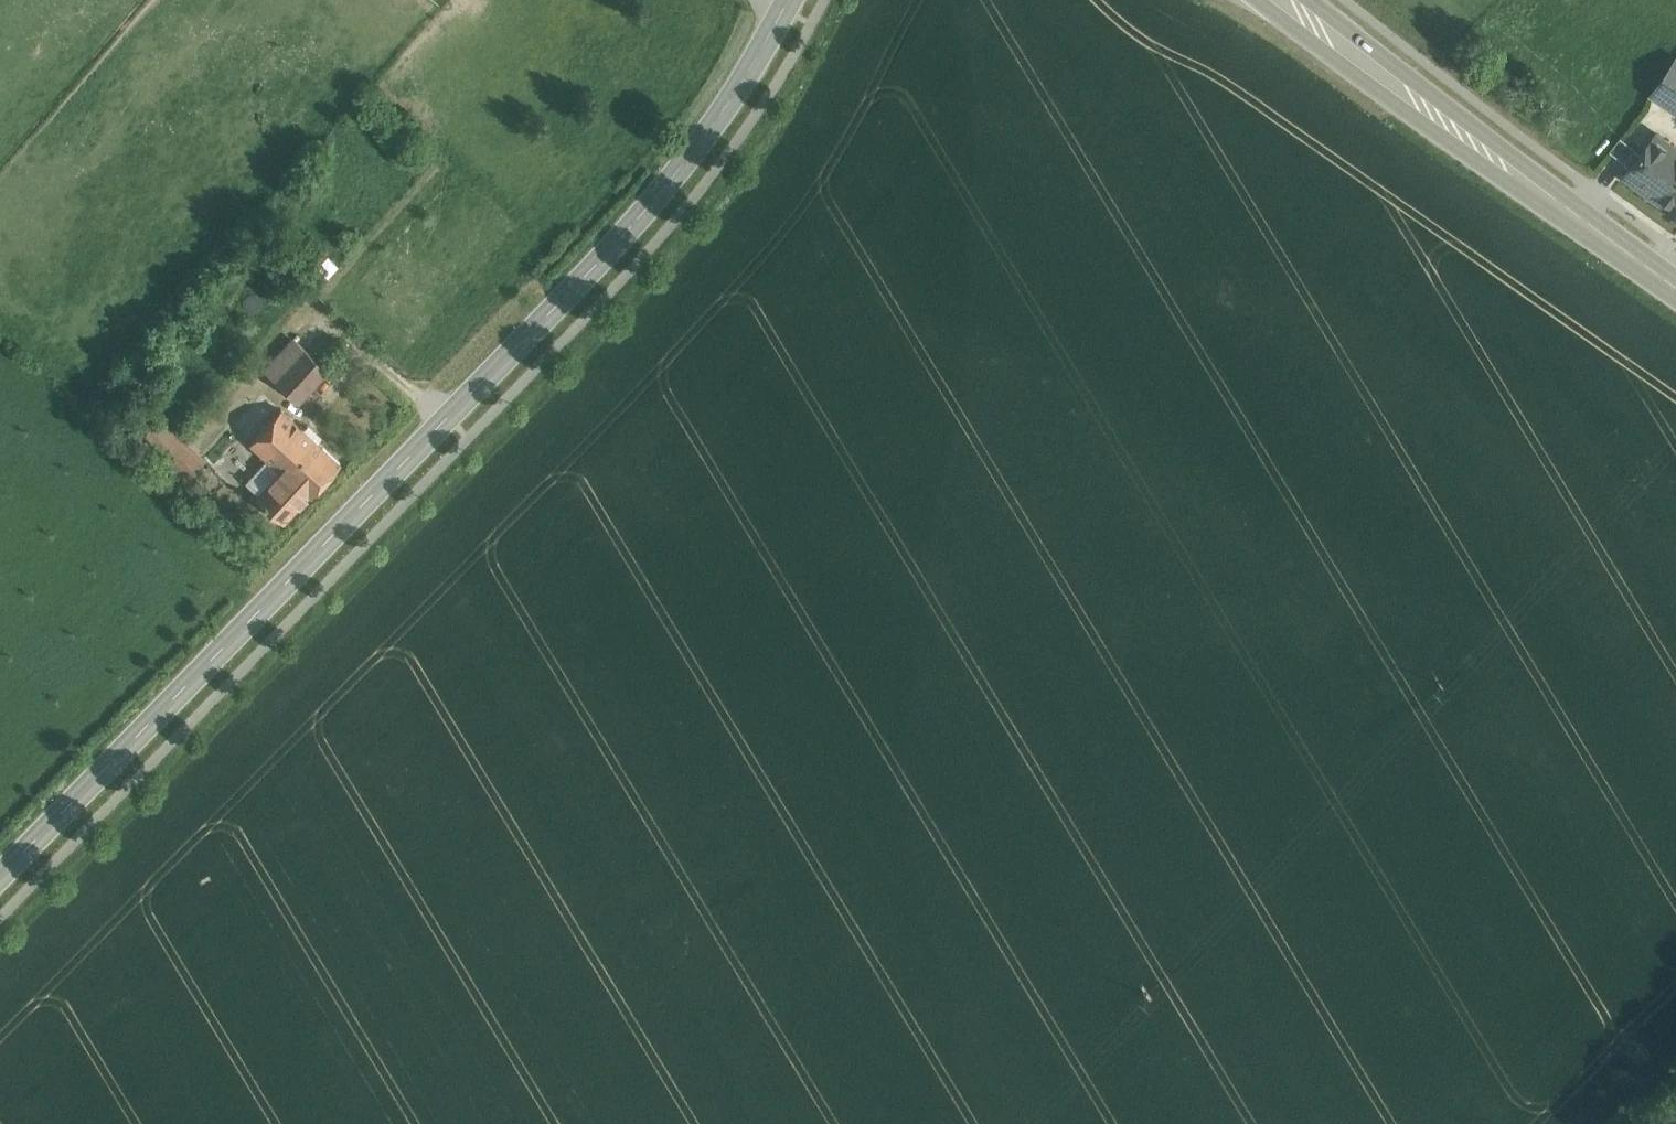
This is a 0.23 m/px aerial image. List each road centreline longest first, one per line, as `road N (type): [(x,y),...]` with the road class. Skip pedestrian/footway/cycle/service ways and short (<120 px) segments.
road 1 (tertiary): [(0,883),(636,221),(733,98),(789,0)]
road 2 (primary): [(1675,288),(1286,0)]

